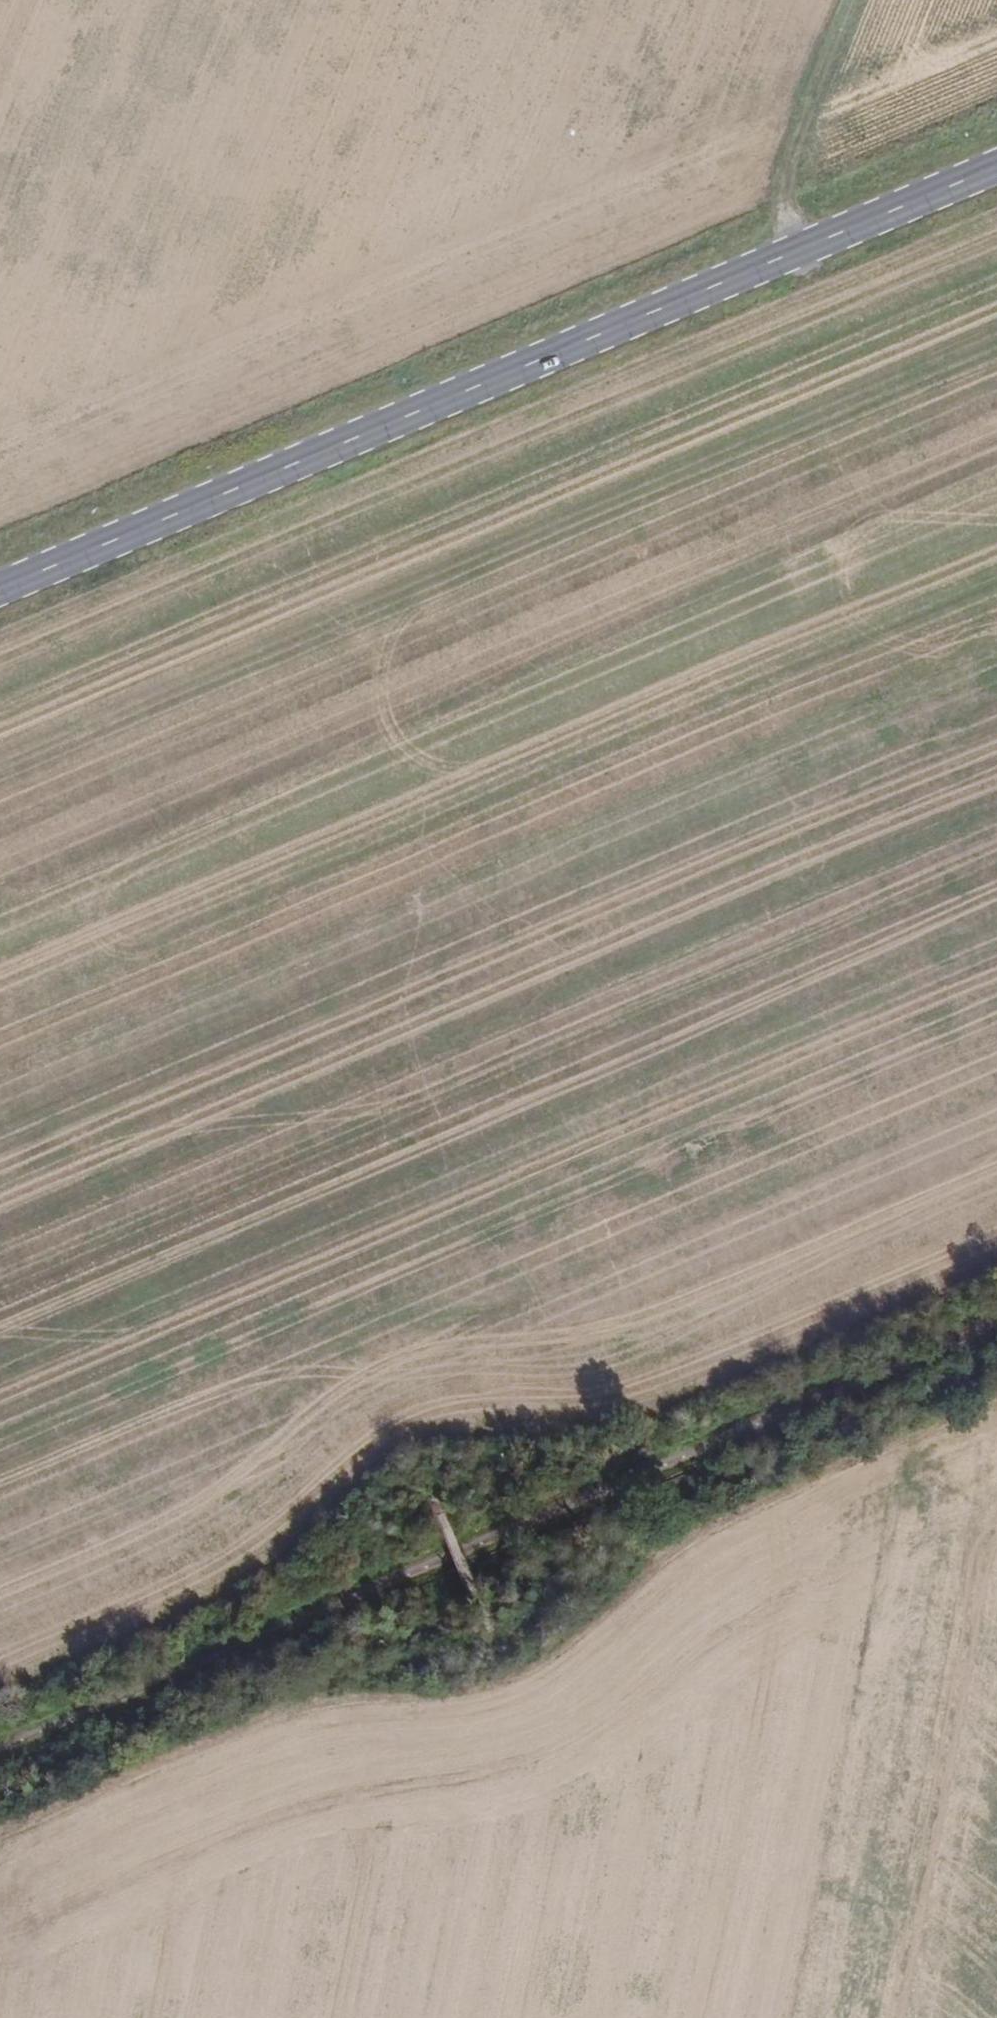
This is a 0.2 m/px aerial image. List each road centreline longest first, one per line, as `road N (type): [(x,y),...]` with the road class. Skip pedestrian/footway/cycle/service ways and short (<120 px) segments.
road 1 (primary): [(0,589),(996,167)]
road 2 (track): [(862,0),(781,204),(790,254)]

